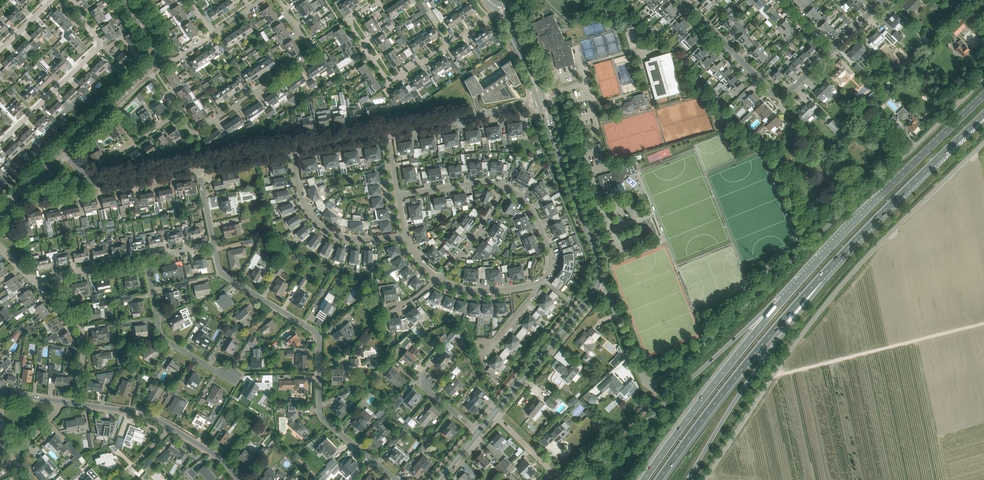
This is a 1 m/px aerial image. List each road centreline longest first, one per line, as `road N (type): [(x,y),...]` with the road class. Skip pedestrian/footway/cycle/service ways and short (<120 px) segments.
road 1 (unclassified): [(653,383),(687,361),(983,77)]
road 2 (unclassified): [(705,479),(838,289),(983,145)]
road 3 (residential): [(396,479),(321,416),(314,331),(224,276),(214,245)]
road 4 (primary): [(983,95),(784,299)]
road 5 (primary): [(784,299),(586,479)]
road 6 (residential): [(380,0),(352,17),(351,28),(391,81),(485,19),(493,4)]
road 7 (primary): [(689,479),(819,279)]
road 8 (primary): [(819,279),(983,113)]
road 9 (residential): [(178,113),(199,131),(308,56),(279,0)]
road 10 (track): [(774,376),(983,324)]
road 11 (residential): [(683,0),(780,97),(829,53)]
road 12 (tertiary): [(597,283),(597,251),(540,99)]
road 13 (residential): [(0,143),(100,47),(72,0)]
road 14 (motorway): [(755,332),(644,479)]
road 15 (motorway): [(660,479),(767,340)]
road 16 (residential): [(405,235),(356,239),(318,223),(302,201),(292,150)]
road 17 (tertiary): [(494,413),(597,283)]
road 18 (residential): [(231,375),(165,340),(146,258)]
road 19 (unclassified): [(388,134),(540,99)]

